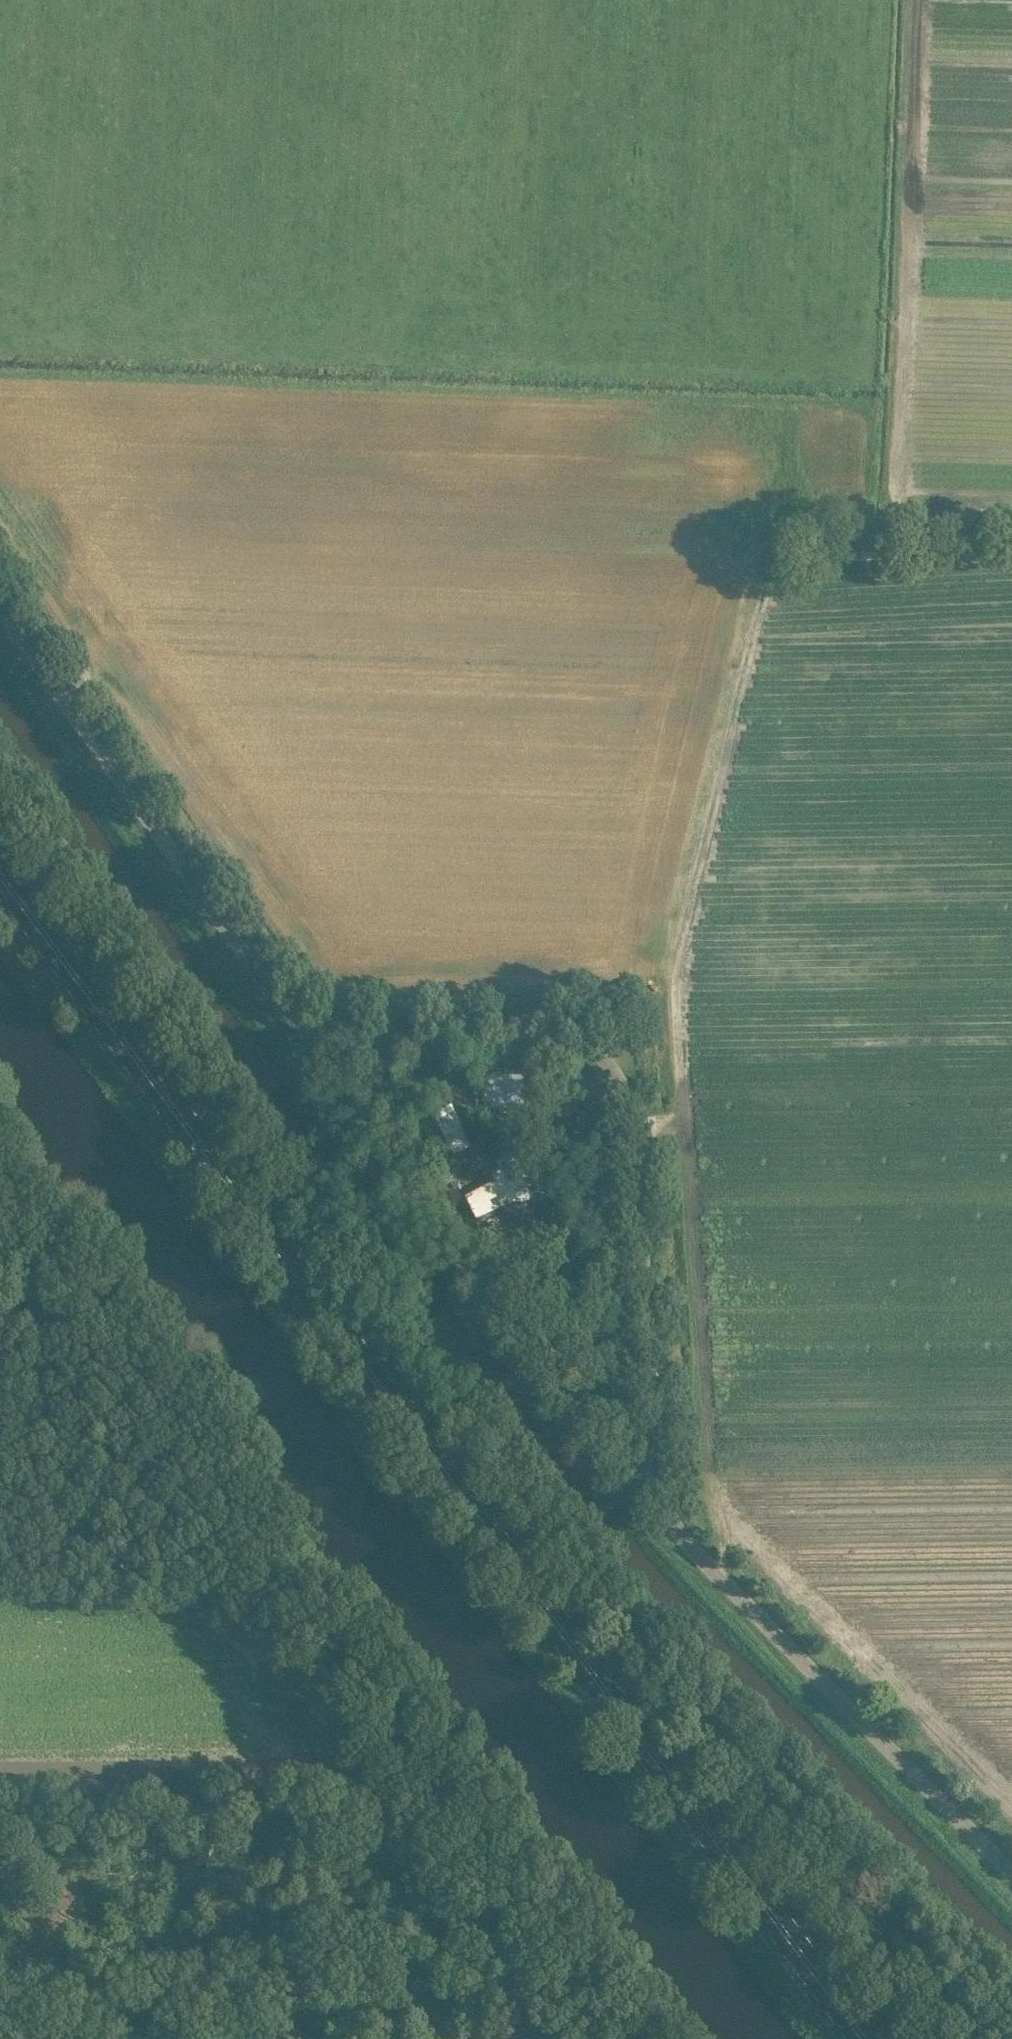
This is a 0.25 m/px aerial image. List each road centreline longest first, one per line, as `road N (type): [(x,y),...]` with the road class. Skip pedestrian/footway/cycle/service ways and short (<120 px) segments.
road 1 (unclassified): [(1011,1870),(683,1541),(663,1506),(626,1123),(601,1061),(559,1030),(356,1035),(318,1026),(281,999),(0,585)]
road 2 (primary): [(865,2038),(0,875)]
road 3 (track): [(0,1191),(619,2038)]

